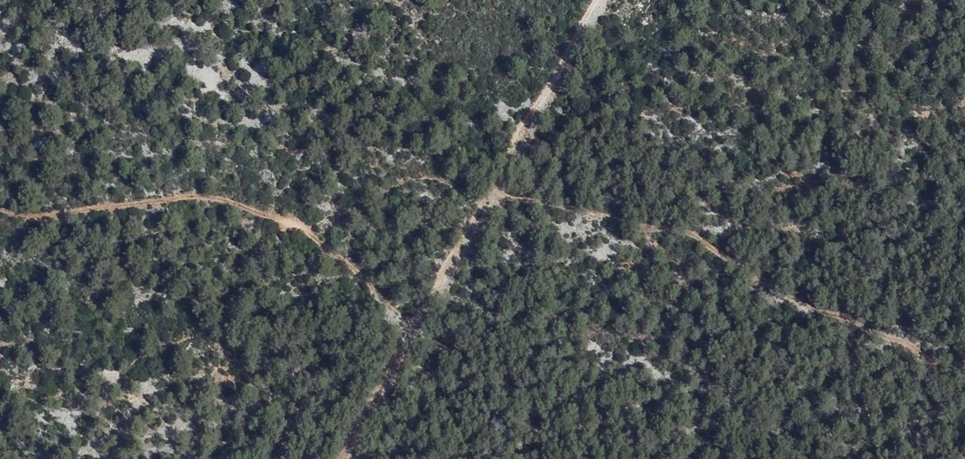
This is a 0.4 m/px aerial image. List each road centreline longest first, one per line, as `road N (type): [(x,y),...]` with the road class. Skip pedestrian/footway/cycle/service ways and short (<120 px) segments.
road 1 (track): [(594,0),(336,458)]
road 2 (track): [(490,191),(654,232),(687,231),(809,312),(946,355),(964,375)]
road 3 (track): [(415,324),(301,226),(231,202),(203,196),(64,214),(0,211)]

